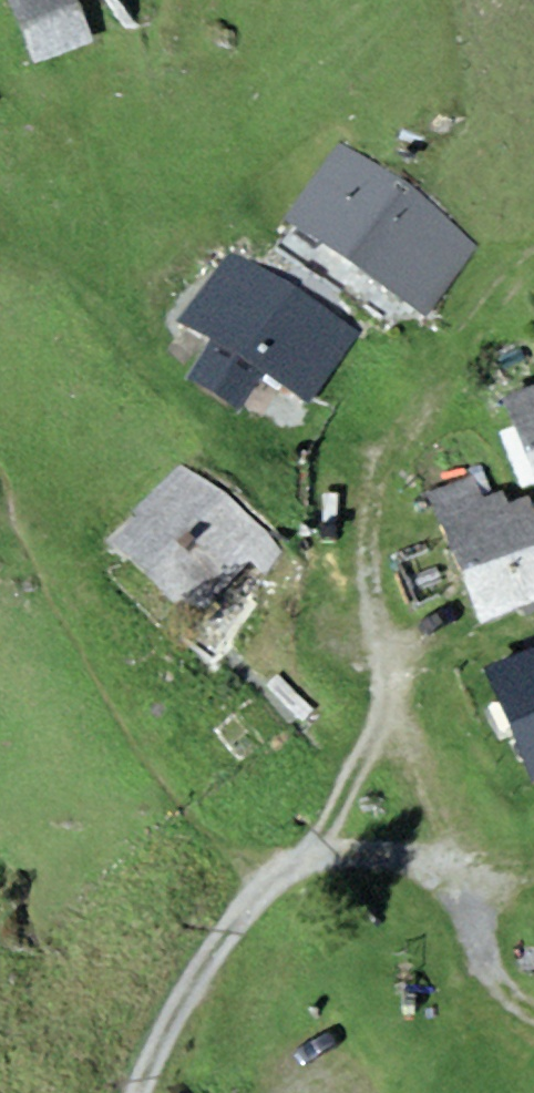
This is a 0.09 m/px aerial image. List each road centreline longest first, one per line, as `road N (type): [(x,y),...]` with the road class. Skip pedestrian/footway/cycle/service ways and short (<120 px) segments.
road 1 (track): [(533,1006),(494,985),(456,876),(359,853),(274,873)]
road 2 (track): [(274,873),(239,905),(148,1092)]

